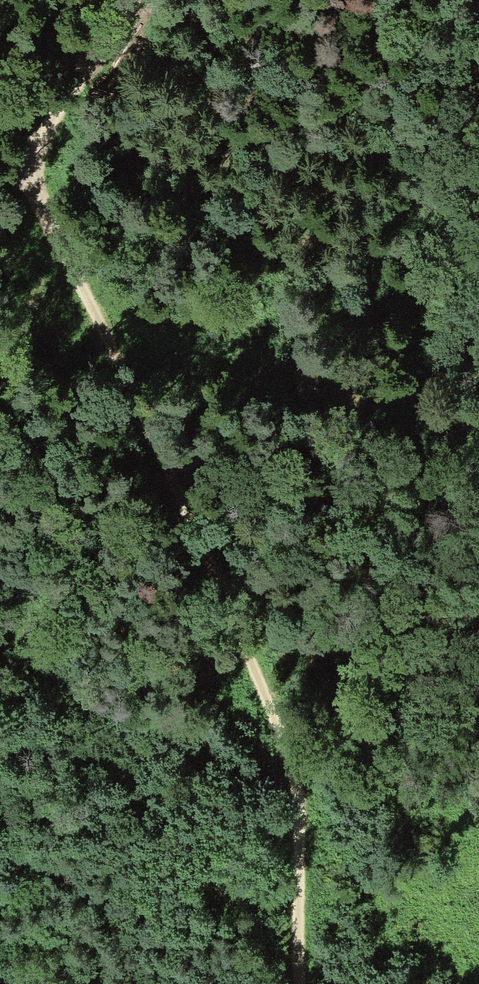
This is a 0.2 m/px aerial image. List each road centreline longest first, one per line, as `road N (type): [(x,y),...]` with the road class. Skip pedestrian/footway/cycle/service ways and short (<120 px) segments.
road 1 (track): [(22,167),(223,596),(287,771),(297,814),(304,983)]
road 2 (track): [(297,814),(387,457)]
road 3 (track): [(148,0),(65,136),(22,167)]

